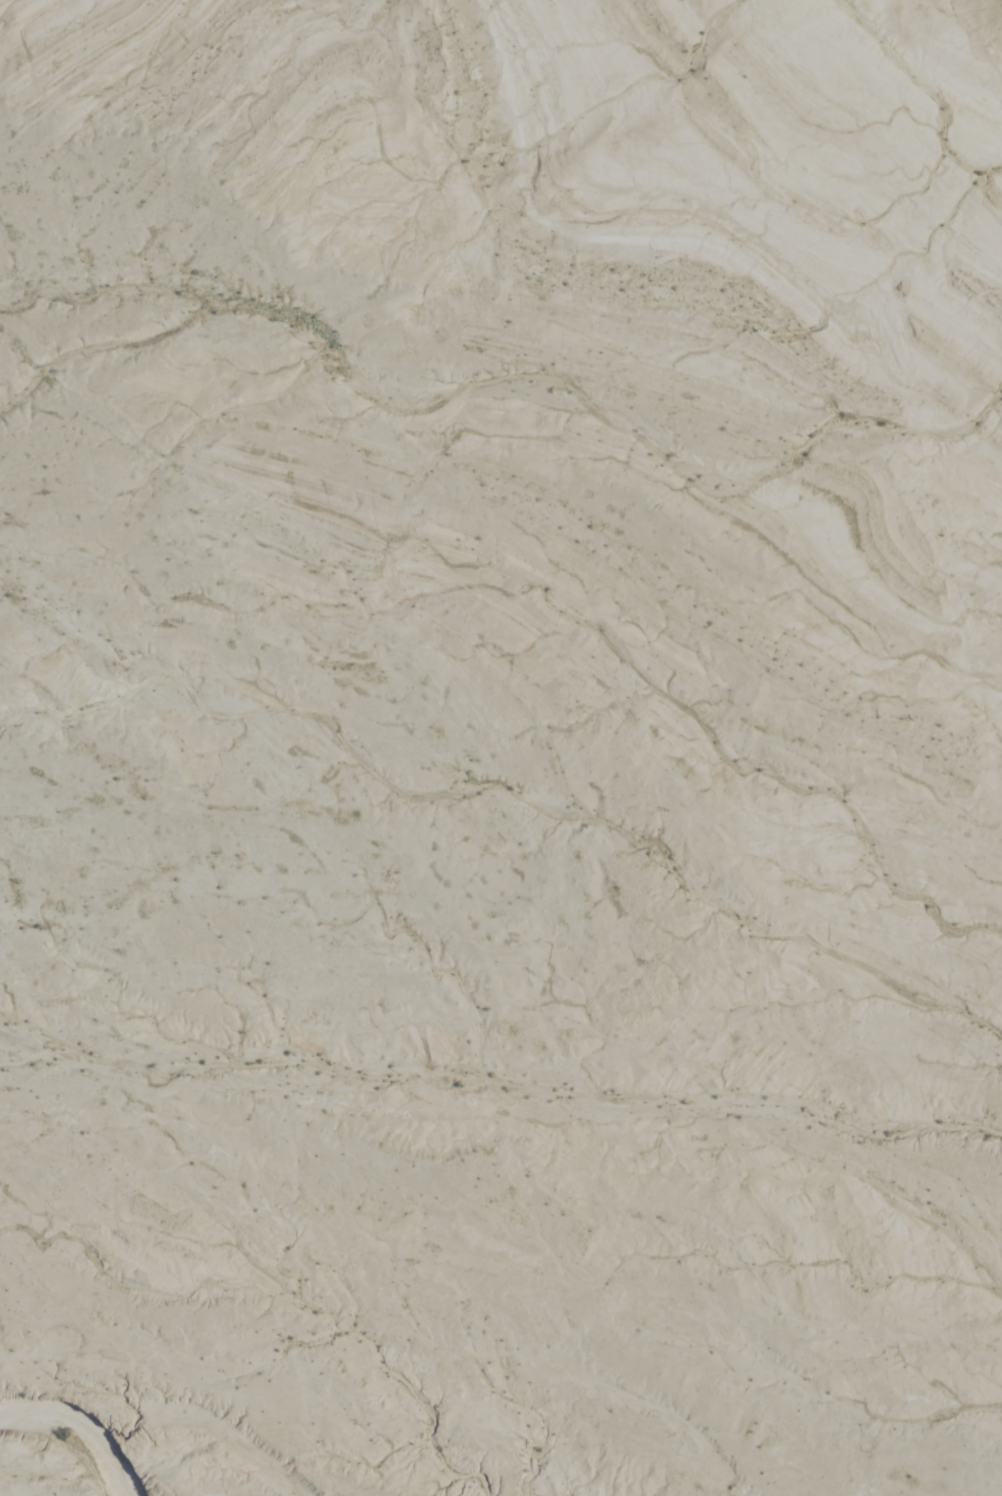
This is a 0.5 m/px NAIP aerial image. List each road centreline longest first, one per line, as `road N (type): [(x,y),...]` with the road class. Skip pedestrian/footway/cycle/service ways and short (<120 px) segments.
road 1 (track): [(0,1412),(70,1411),(104,1442),(129,1495)]

